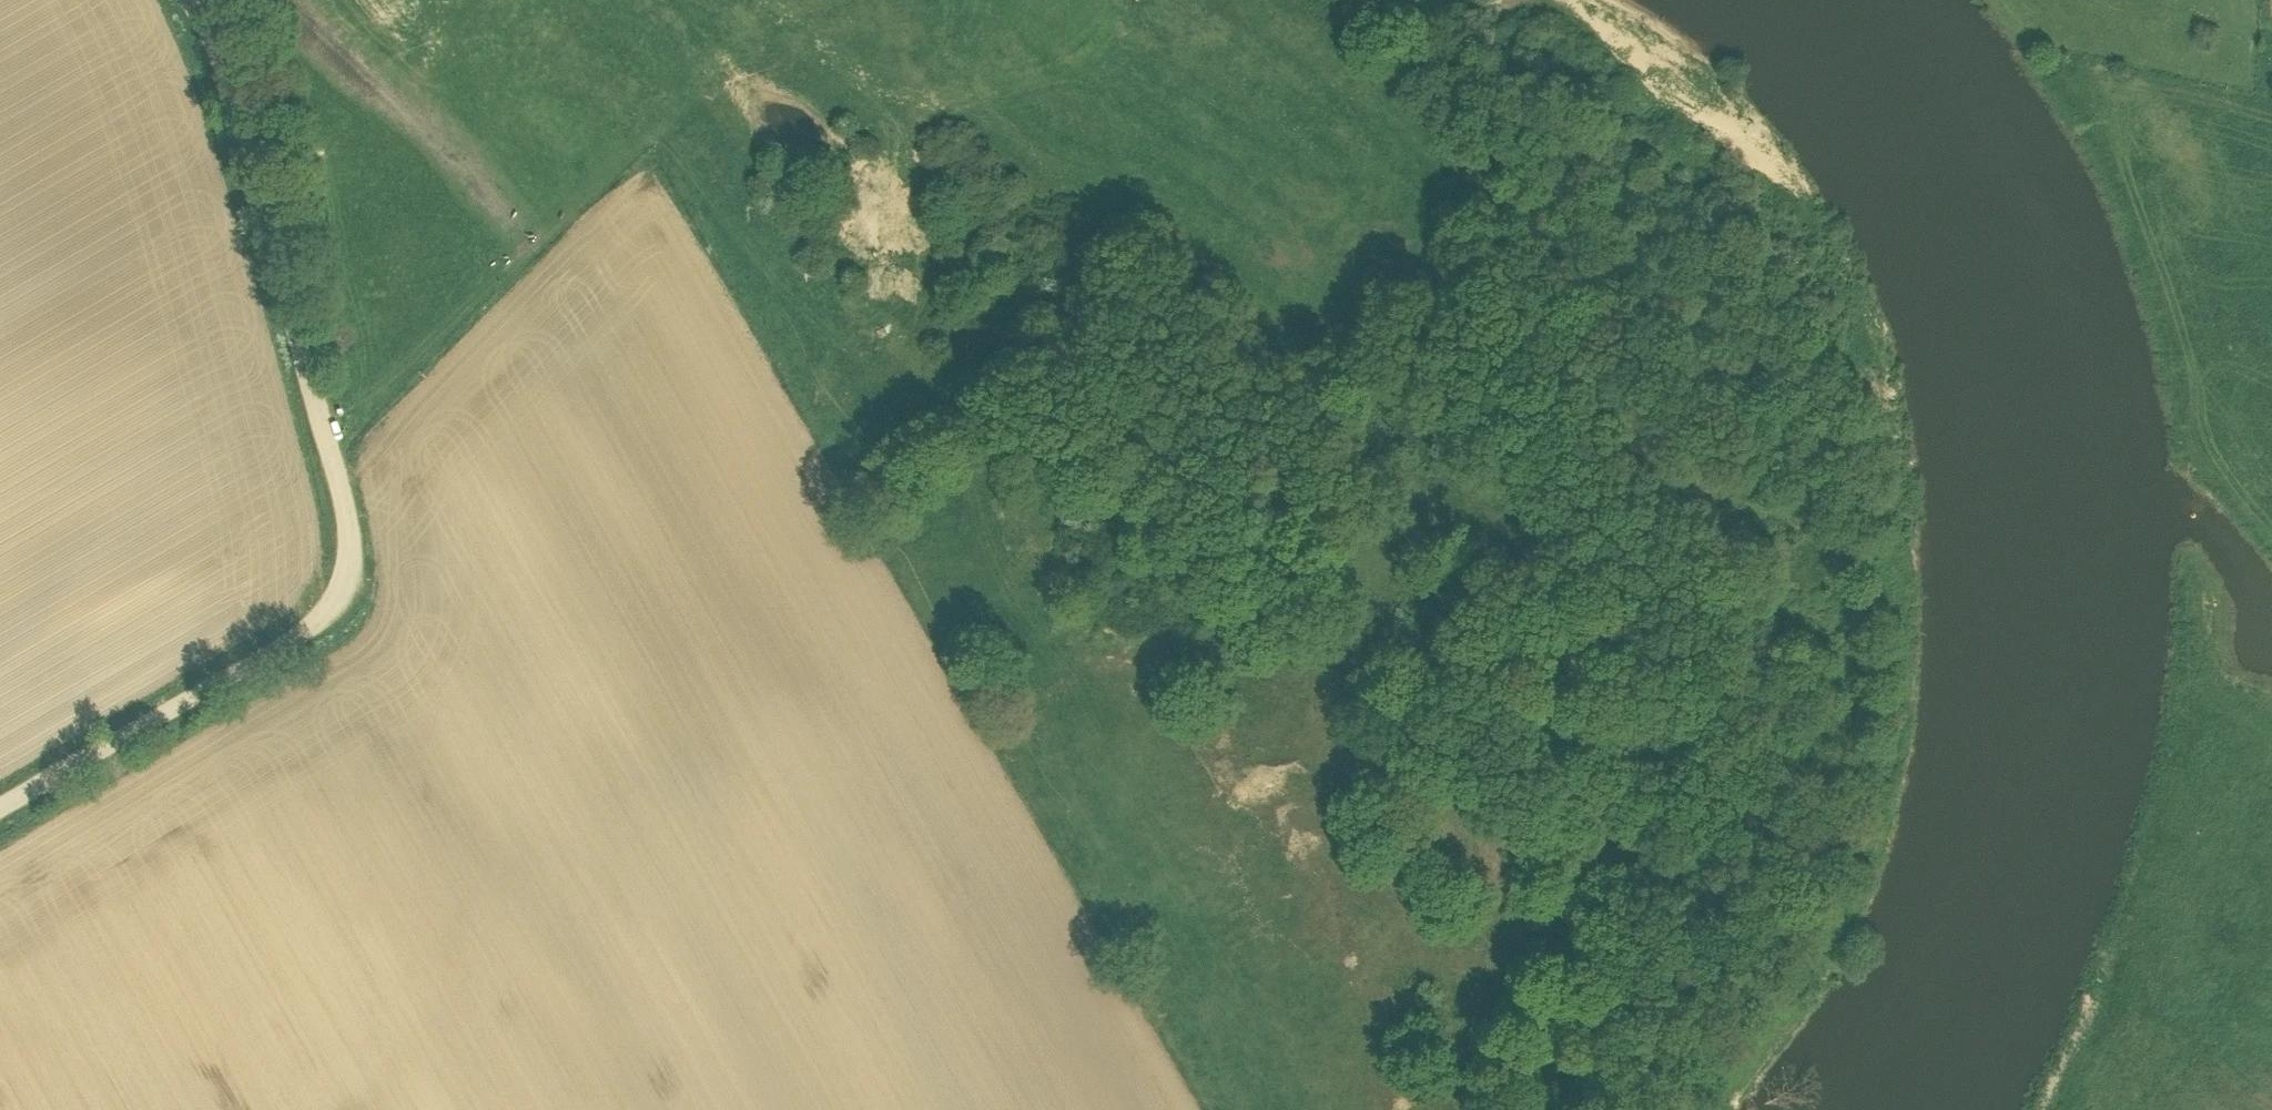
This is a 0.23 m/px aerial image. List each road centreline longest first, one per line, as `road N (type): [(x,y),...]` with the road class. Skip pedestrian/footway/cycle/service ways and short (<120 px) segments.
road 1 (track): [(188,0),(306,364),(352,540),(331,613),(0,811)]

